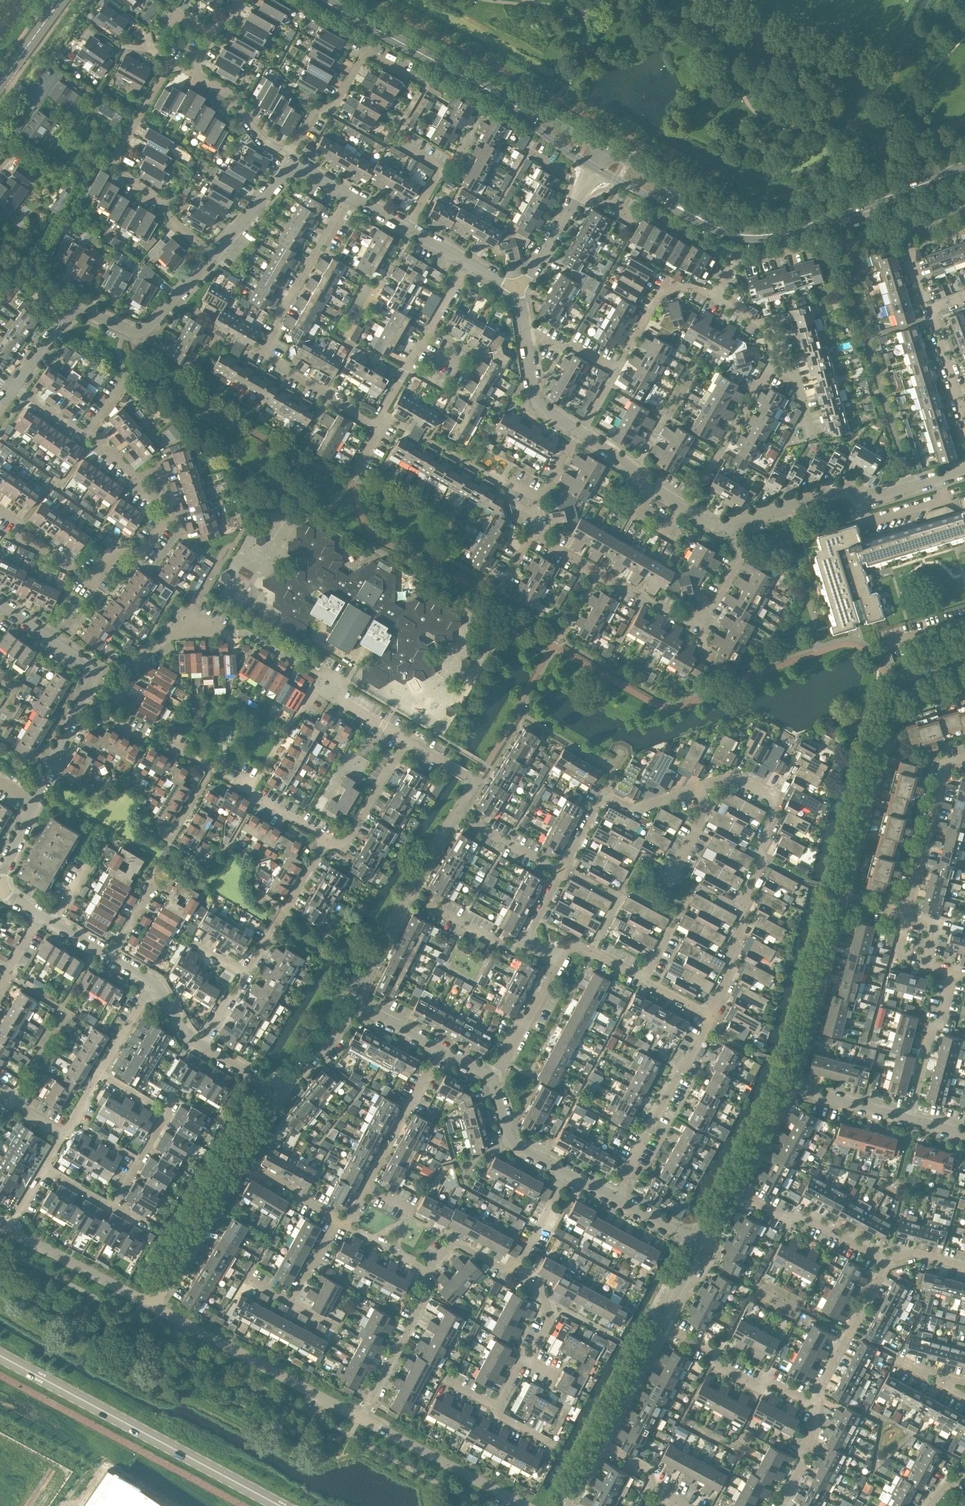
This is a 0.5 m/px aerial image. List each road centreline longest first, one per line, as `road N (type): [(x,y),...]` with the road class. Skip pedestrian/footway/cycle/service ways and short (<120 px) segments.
road 1 (residential): [(522,1505),(150,1305)]
road 2 (residential): [(349,195),(259,354),(376,428)]
road 3 (tertiary): [(280,1505),(0,1357)]
road 4 (residential): [(841,898),(894,692),(909,674),(964,657)]
road 5 (secondary): [(964,169),(790,230),(735,234),(703,220)]
road 6 (residential): [(213,255),(120,172),(116,159),(172,63),(190,72)]
road 7 (residential): [(964,472),(865,500),(848,489),(730,524)]
road 8 (residential): [(200,1045),(326,838)]
road 9 (residential): [(0,513),(17,523),(19,538),(90,583),(111,553),(141,553),(169,512)]
road 10 (residential): [(713,1016),(775,795)]
road 11 (residential): [(714,298),(681,287),(654,302),(580,432)]
road 12 (residential): [(614,1200),(713,1016)]
road 13 (secondary): [(504,98),(322,0)]
road 14 (residential): [(213,255),(146,332),(136,335),(78,308),(62,320)]
road 15 (residential): [(82,699),(0,877)]
road 16 (residential): [(788,1085),(841,898)]
road 17 (residential): [(109,717),(147,651),(187,615),(227,634),(245,633)]
road 18 (residential): [(697,617),(682,620),(532,534)]
road 19 (residential): [(111,1207),(167,1114),(99,1073)]
road 20 (residential): [(564,868),(603,796),(635,808),(698,788)]
road 21 (residential): [(289,153),(311,116),(338,100),(365,50),(409,72)]
road 22 (residential): [(907,916),(947,762),(964,757)]
road 23 (residential): [(811,1403),(768,1379),(758,1387),(662,1325)]
road 24 (residential): [(886,1263),(805,1217),(796,1224),(733,1191)]
road 25 (residential): [(150,1305),(240,1161)]
road 26 (residential): [(580,432),(536,402),(519,290)]
road 27 (residential): [(691,511),(767,367)]
road 28 (residential): [(150,1305),(8,1230)]
road 29 (residential): [(811,1403),(886,1263)]
road 30 (residential): [(366,1186),(441,1048)]
road 31 (residential): [(909,1120),(953,974)]
road 32 (residential): [(370,1403),(426,1294),(425,1269)]
road 33 (residential): [(407,741),(346,847),(326,838)]
road 34 (residential): [(519,290),(593,167)]
road 35 (residential): [(2,607),(89,666),(82,699)]
road 36 (residential): [(691,511),(580,432)]
road 37 (residential): [(524,944),(520,951),(408,893)]
road 38 (residential): [(493,1080),(558,963)]
road 39 (residential): [(662,1325),(602,1444)]
road 40 (residential): [(289,153),(263,139),(231,95),(190,72)]
road 41 (residential): [(493,1080),(511,1143),(567,1174)]
road 42 (residential): [(788,1085),(909,1120)]
road 43 (residential): [(356,1006),(408,893)]
road 44 (residential): [(405,227),(439,165),(393,138)]
road 45 (secondary): [(703,220),(604,148)]
road 46 (residential): [(564,868),(619,897),(591,950)]
road 47 (secondary): [(593,167),(703,220)]
road 48 (residential): [(561,873),(457,813)]
road 49 (residential): [(169,512),(86,437)]

